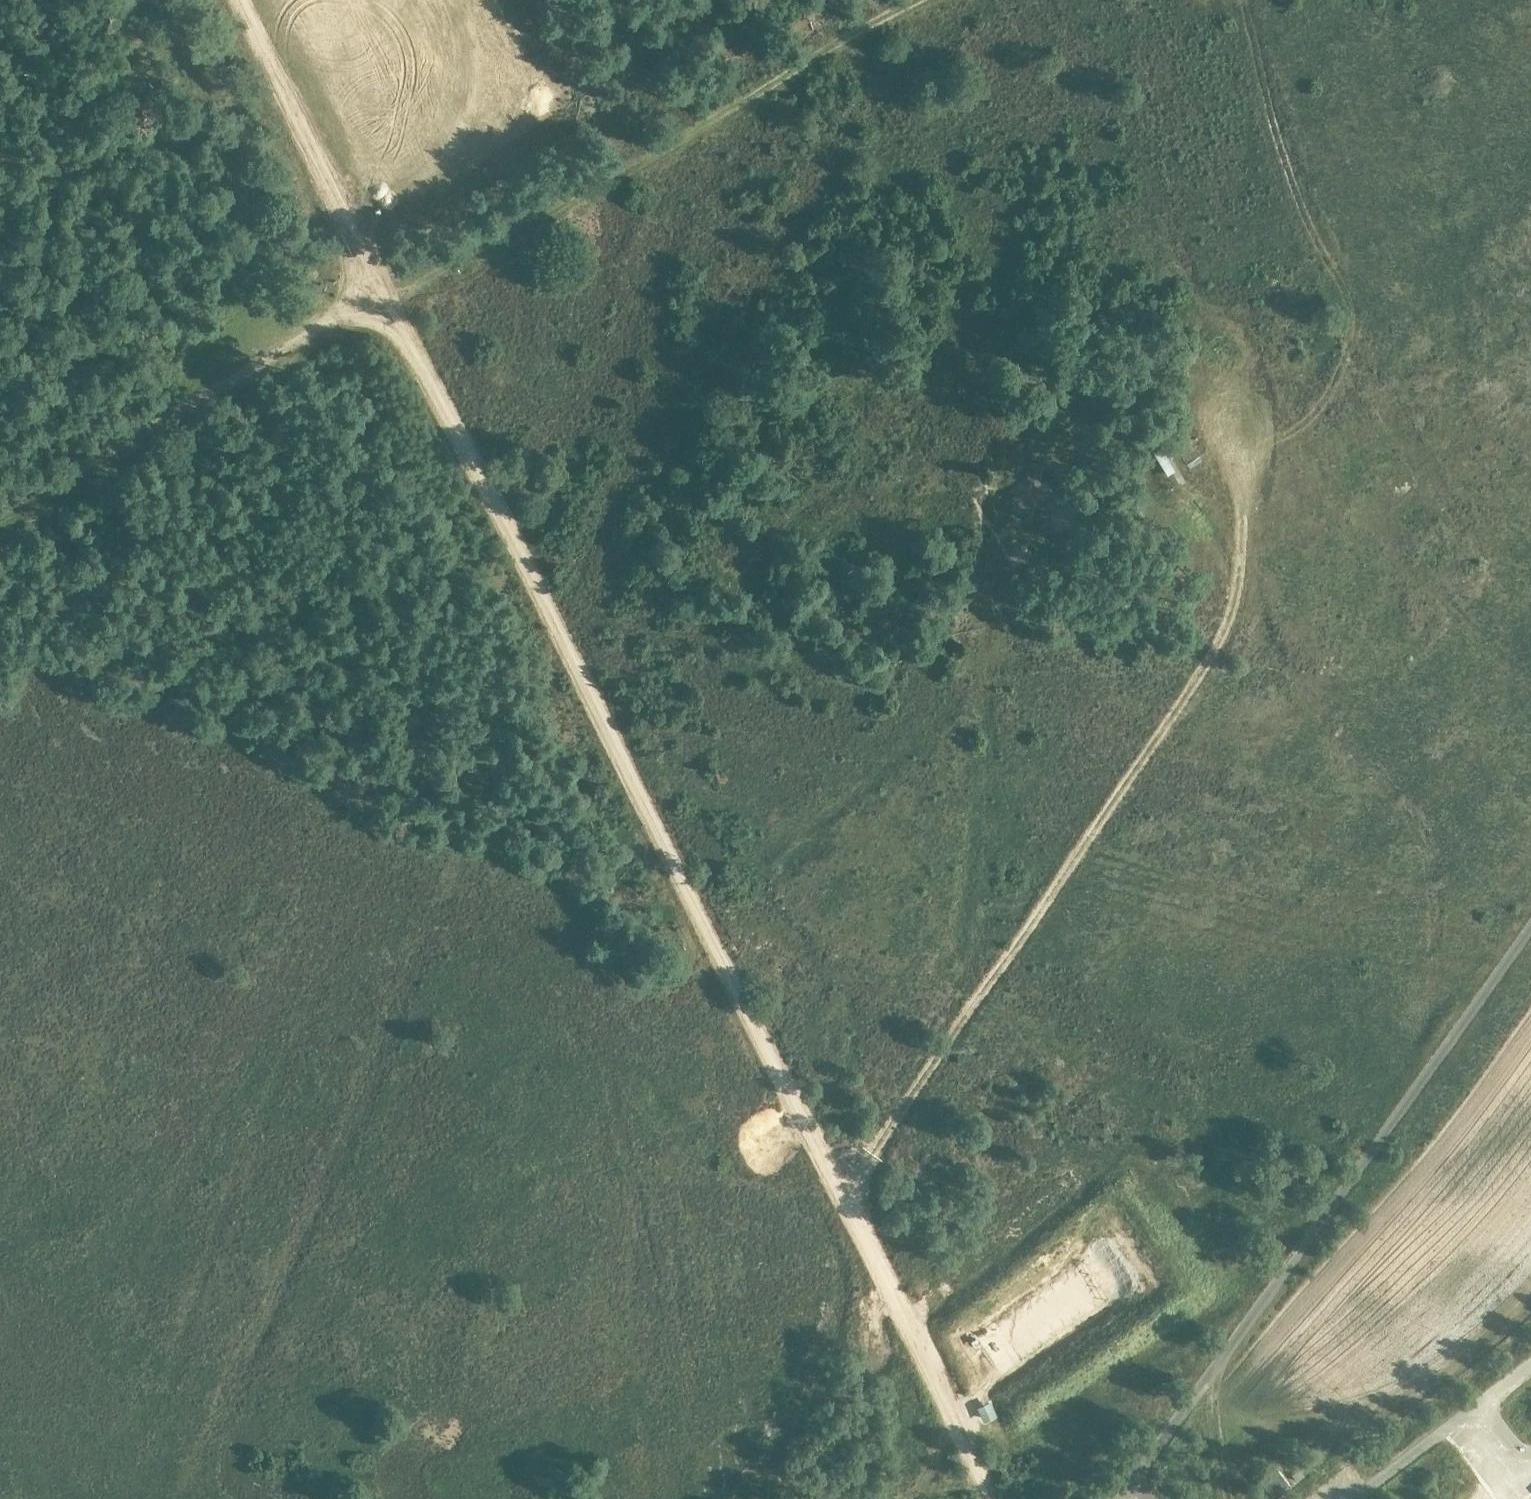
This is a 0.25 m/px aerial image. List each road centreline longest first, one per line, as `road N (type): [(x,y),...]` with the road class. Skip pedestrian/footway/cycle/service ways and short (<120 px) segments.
road 1 (unclassified): [(1125,1498),(1530,940)]

